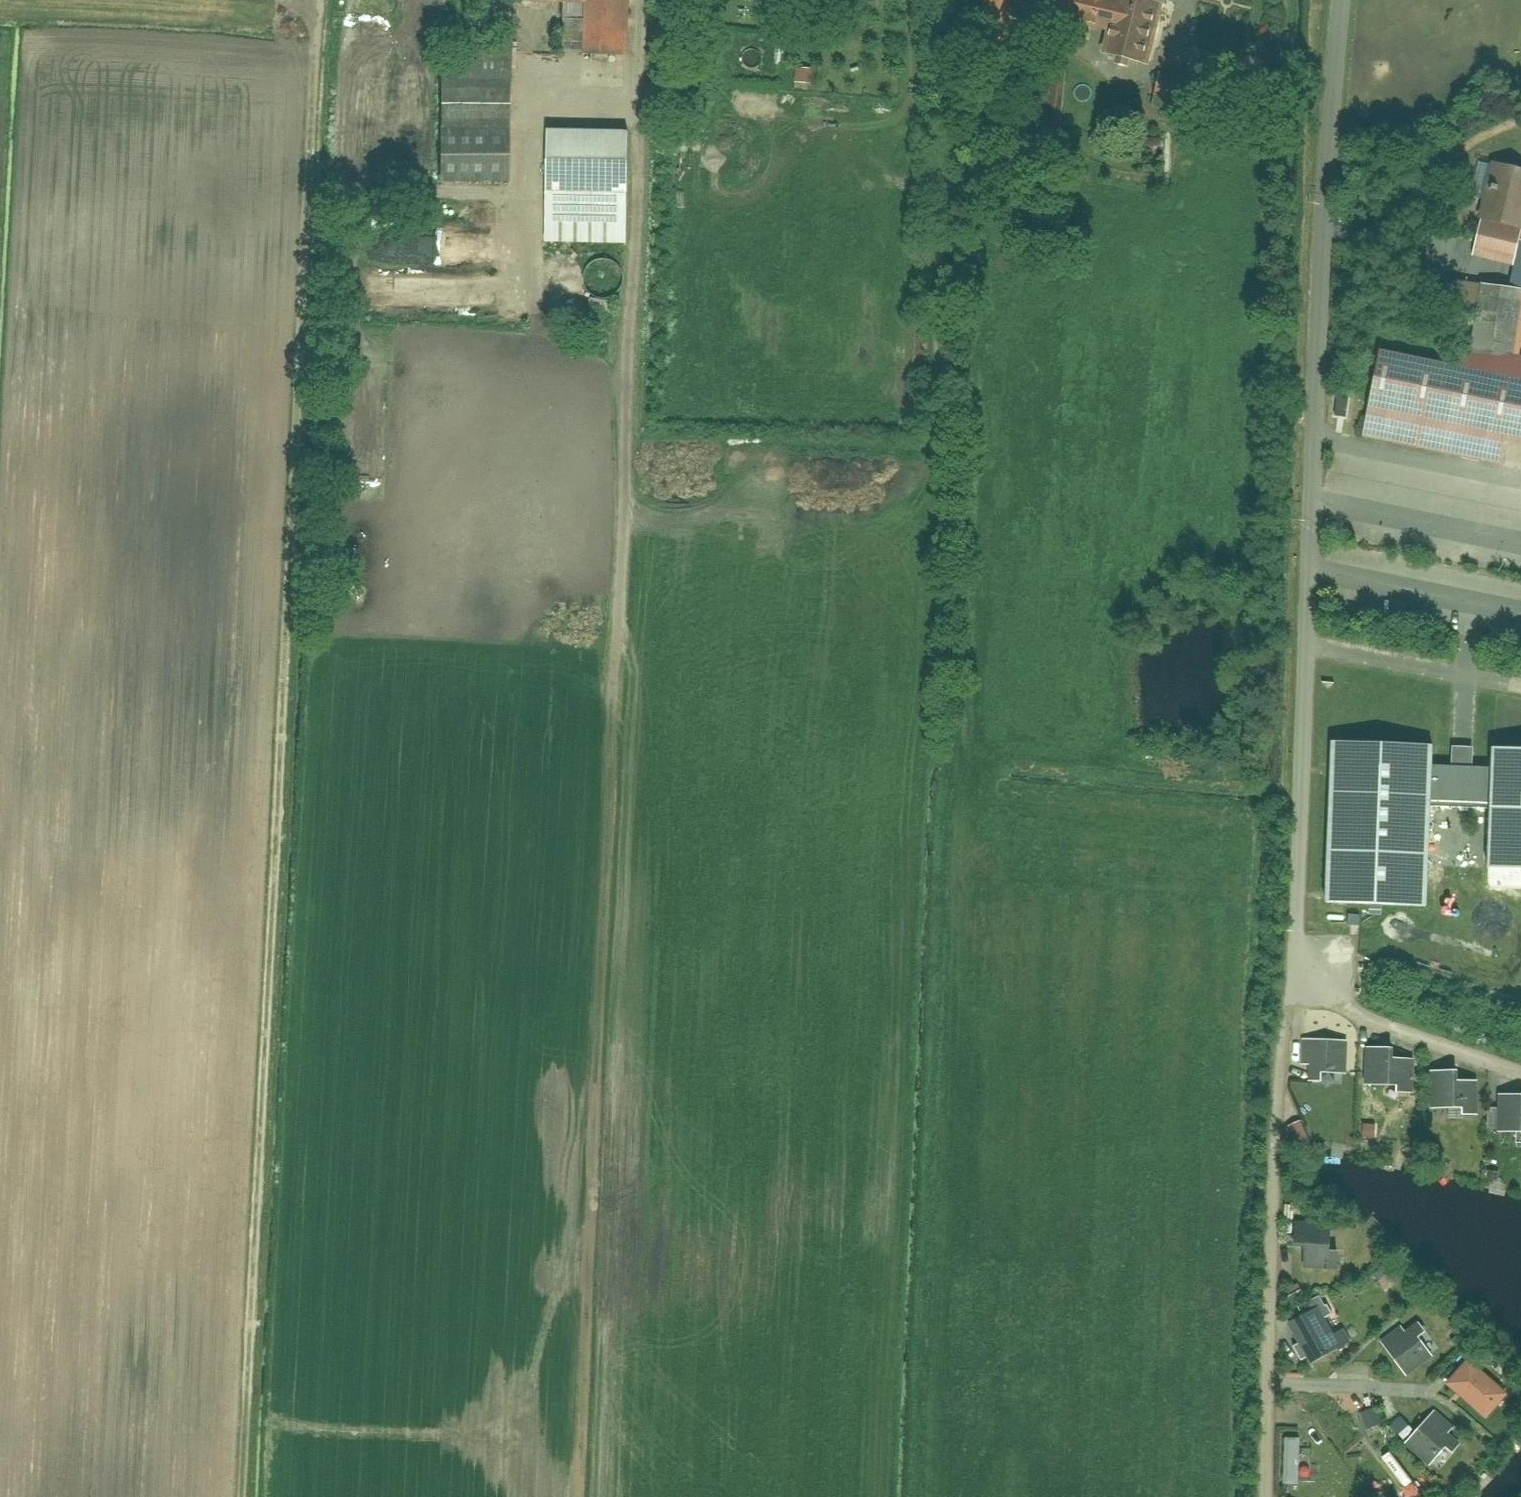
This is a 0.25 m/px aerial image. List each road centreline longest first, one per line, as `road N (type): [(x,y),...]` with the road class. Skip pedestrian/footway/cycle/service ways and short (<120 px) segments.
road 1 (unclassified): [(1319,979),(1295,966),(1313,440),(1341,0)]

